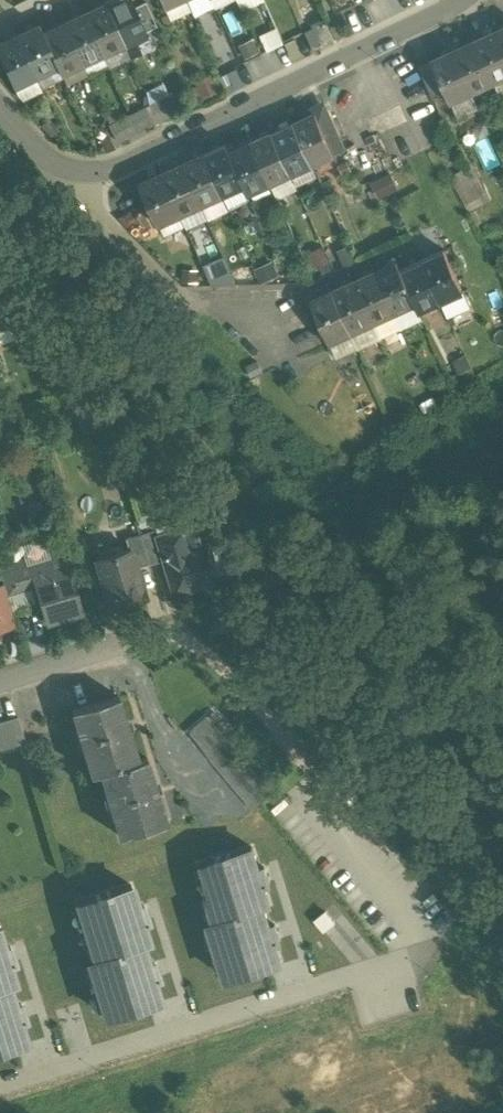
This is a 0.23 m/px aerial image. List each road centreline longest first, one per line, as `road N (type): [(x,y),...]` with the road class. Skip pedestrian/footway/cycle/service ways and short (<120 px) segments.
road 1 (residential): [(469,0),(463,11),(81,194)]
road 2 (residential): [(0,1085),(412,964)]
road 3 (residential): [(0,686),(263,601)]
road 4 (residential): [(81,194),(179,299),(218,306),(285,354)]
road 5 (track): [(311,790),(309,767),(190,626)]
road 6 (residential): [(0,102),(81,194)]

